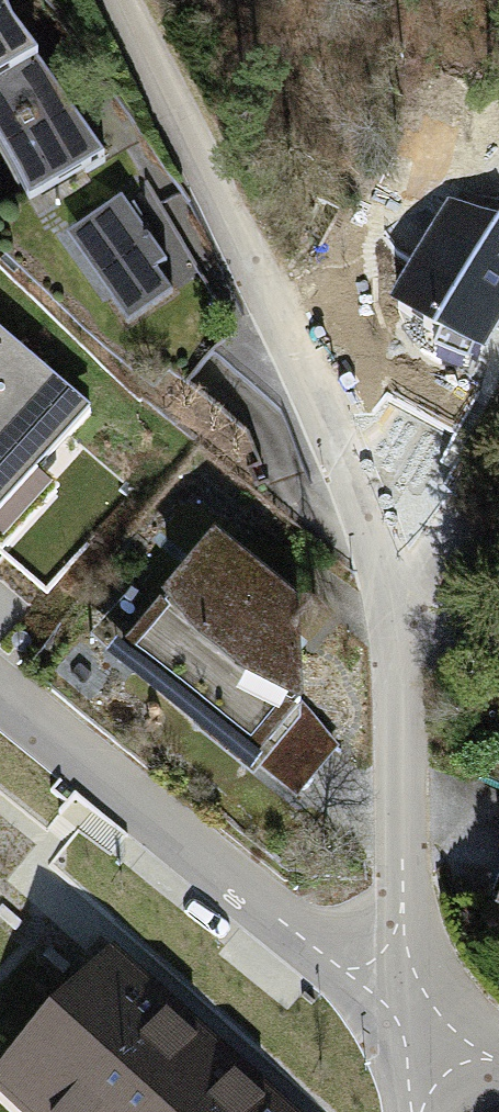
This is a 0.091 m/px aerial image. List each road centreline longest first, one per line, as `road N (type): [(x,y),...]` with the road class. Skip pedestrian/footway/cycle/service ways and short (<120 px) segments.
road 1 (residential): [(0,680),(411,1026)]
road 2 (residential): [(411,1026),(398,609)]
road 3 (track): [(307,362),(127,0)]
road 4 (residential): [(398,609),(344,446),(307,362)]

